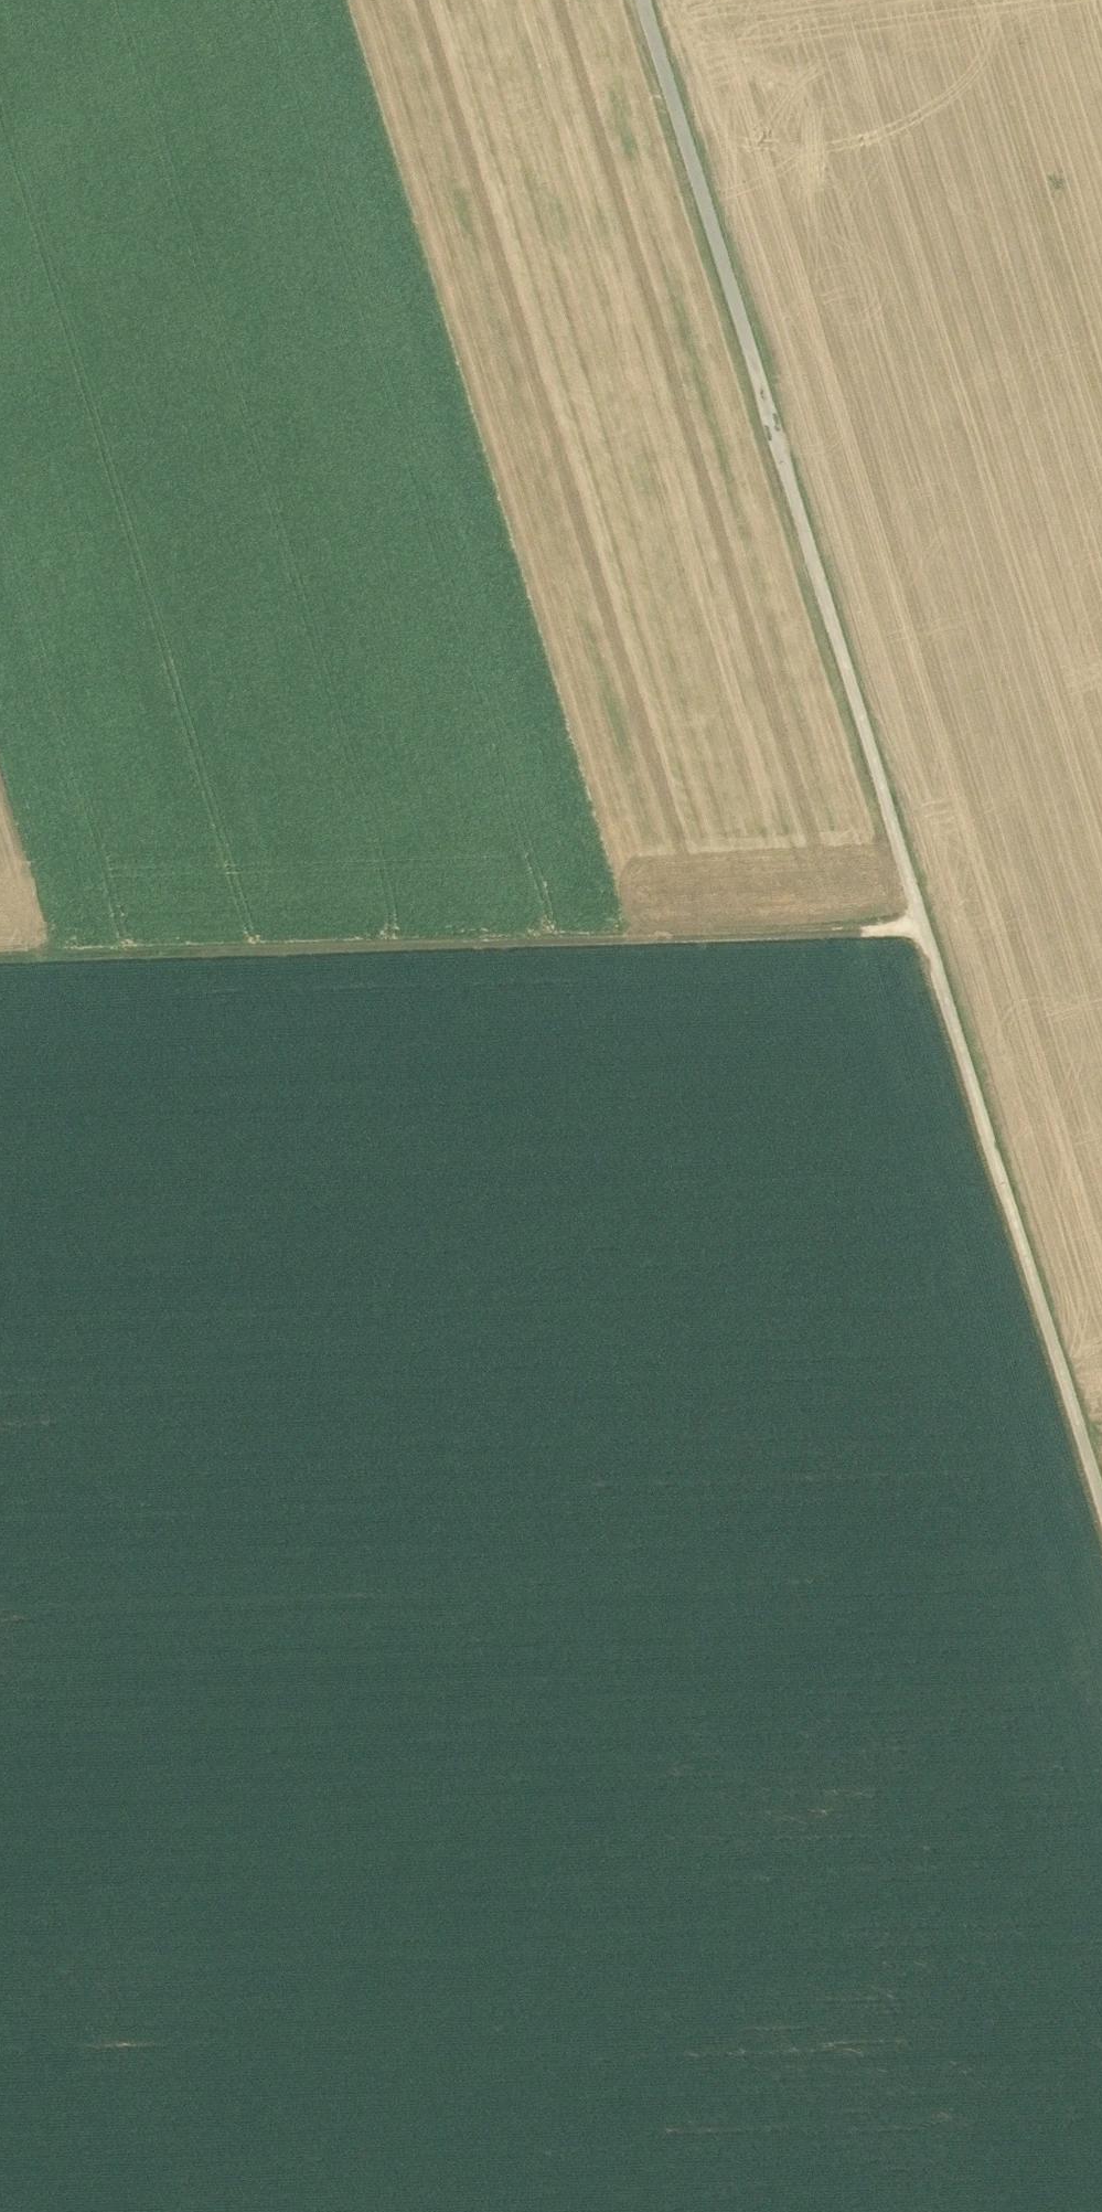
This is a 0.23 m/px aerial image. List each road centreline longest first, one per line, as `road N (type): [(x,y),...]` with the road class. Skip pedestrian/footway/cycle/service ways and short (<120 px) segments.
road 1 (track): [(661,0),(1101,1470)]
road 2 (track): [(0,974),(941,948)]

